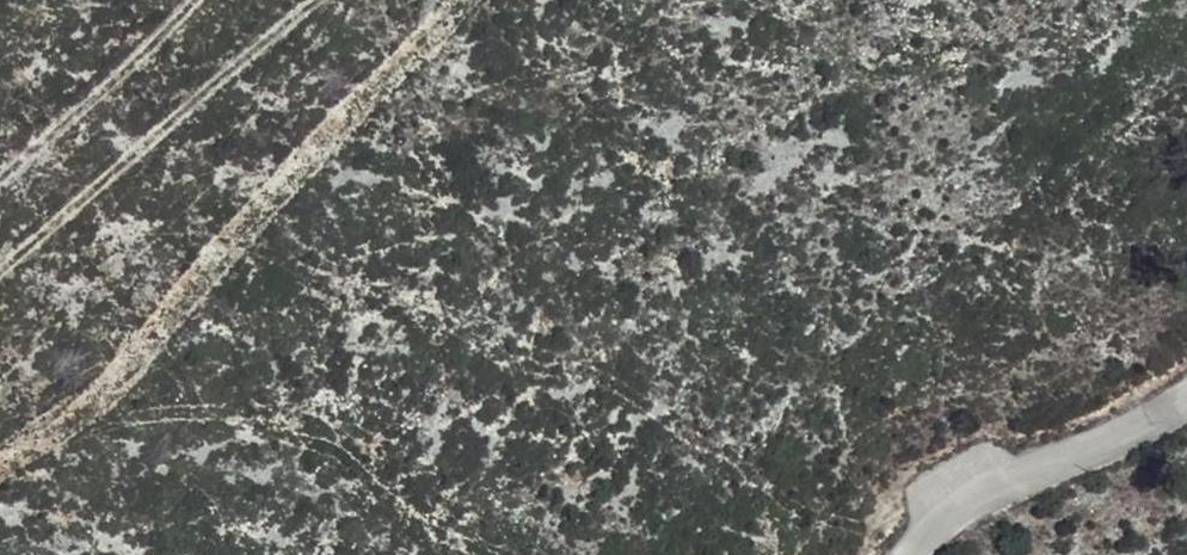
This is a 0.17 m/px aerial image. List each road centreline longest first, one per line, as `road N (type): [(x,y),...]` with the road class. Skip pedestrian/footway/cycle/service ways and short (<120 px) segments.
road 1 (track): [(0,267),(313,0)]
road 2 (unclassified): [(1186,390),(970,499),(927,531),(912,554)]

